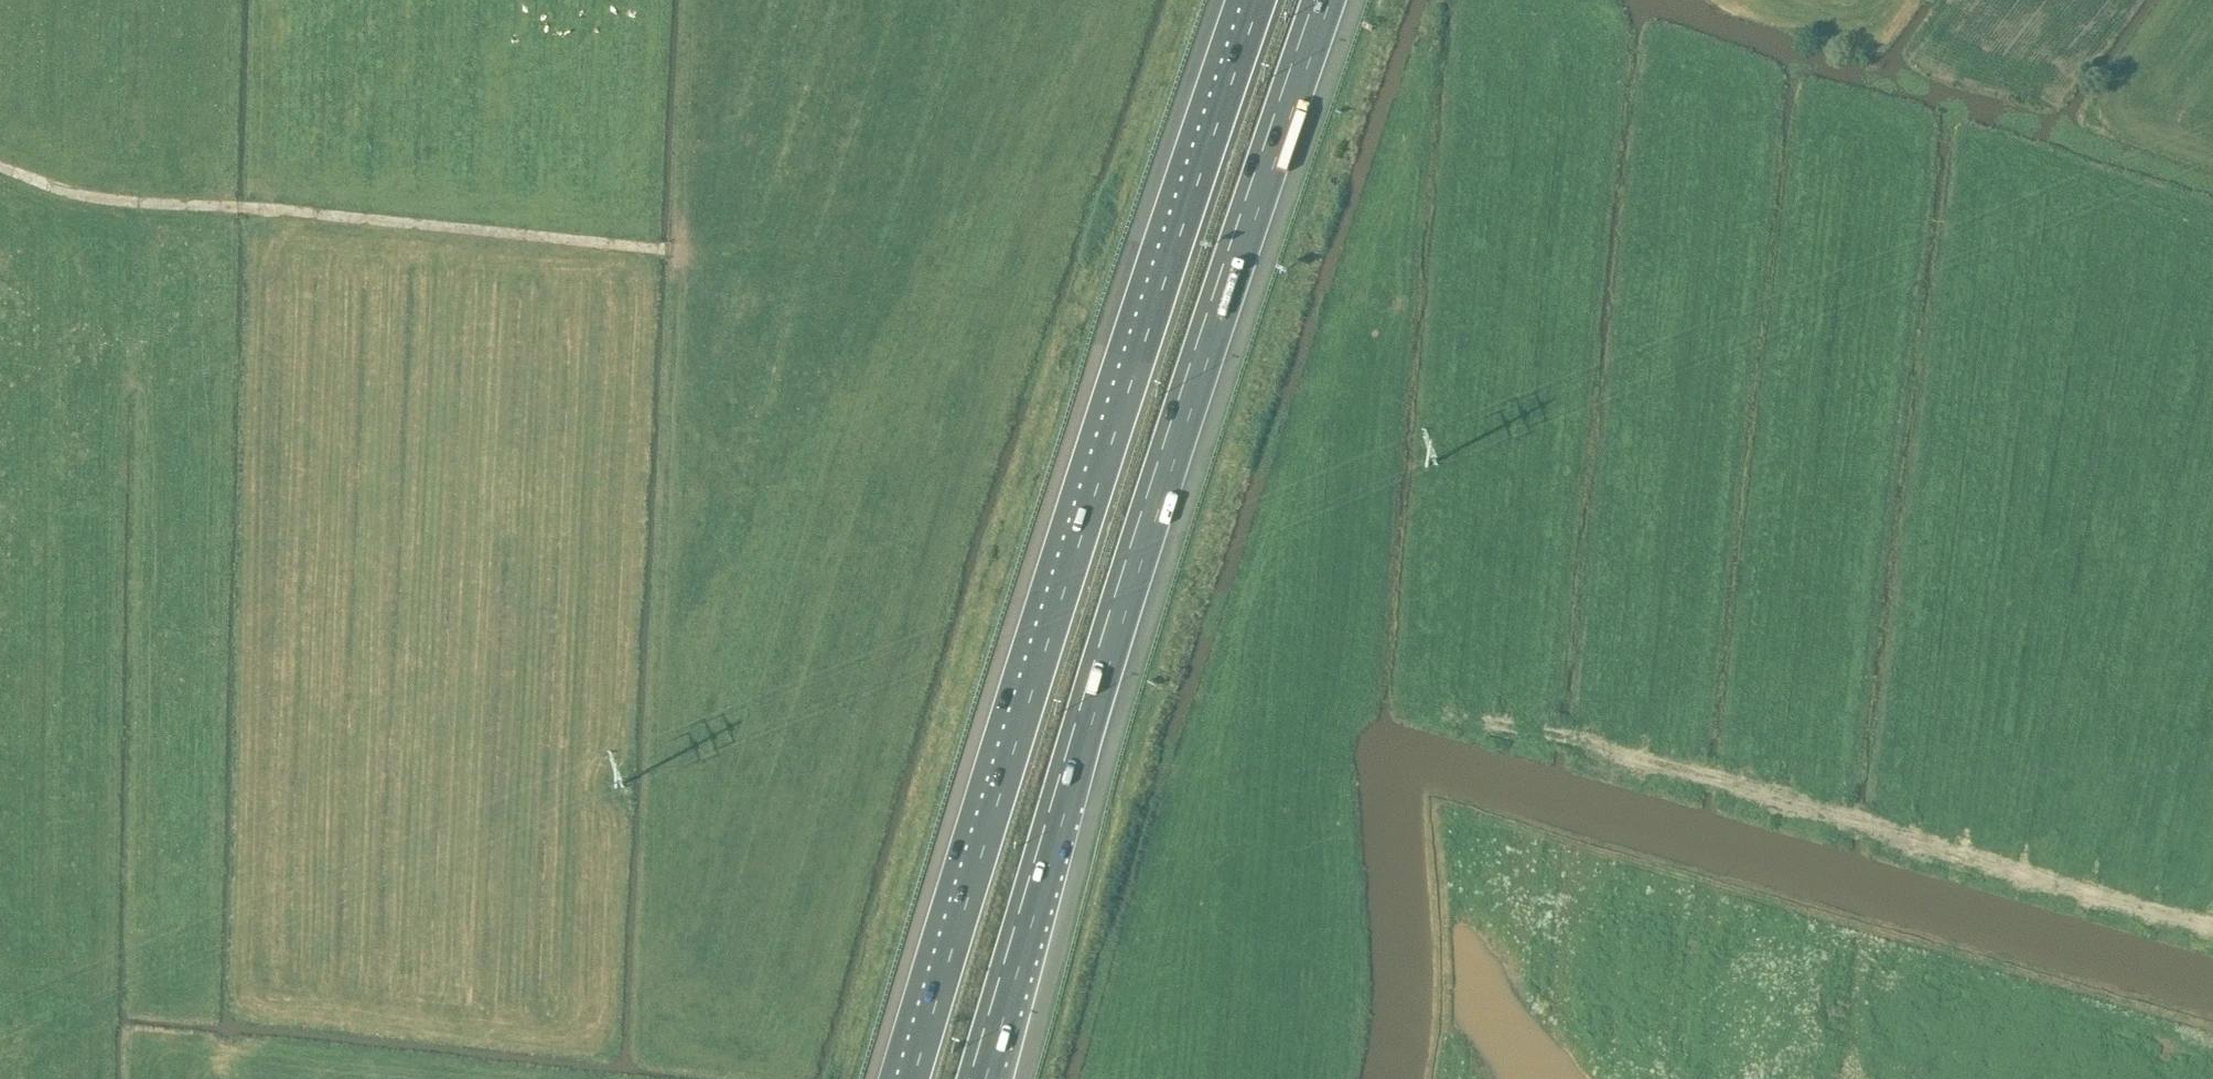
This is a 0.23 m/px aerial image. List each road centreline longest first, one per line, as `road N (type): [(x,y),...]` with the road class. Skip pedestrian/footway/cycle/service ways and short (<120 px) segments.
road 1 (motorway): [(1262,0),(1128,393),(914,1078)]
road 2 (motorway): [(978,1078),(1171,447),(1322,0)]
road 3 (tertiary): [(1461,160),(1302,599),(1178,1078)]
road 4 (unclassified): [(1461,160),(1577,338),(2212,551)]
road 5 (track): [(684,248),(78,199),(0,169)]
road 6 (tertiary): [(1518,0),(1461,160)]

